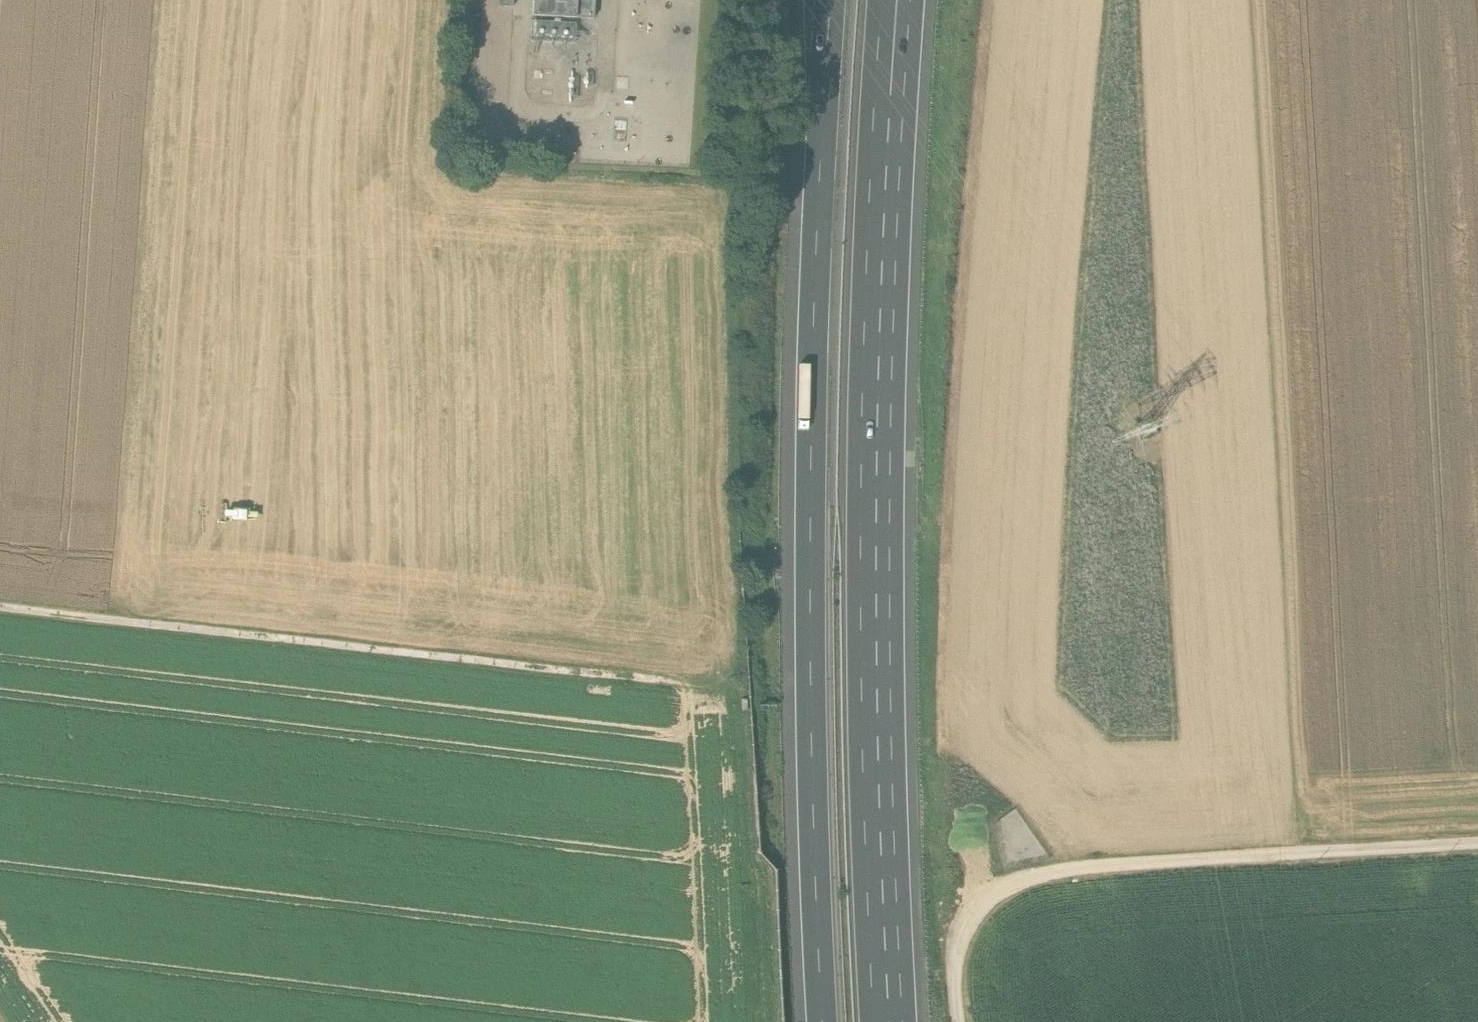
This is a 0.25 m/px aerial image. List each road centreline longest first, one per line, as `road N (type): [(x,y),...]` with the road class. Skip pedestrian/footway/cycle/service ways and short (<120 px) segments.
road 1 (motorway): [(888,1021),(877,666),(882,277),(900,0)]
road 2 (motorway): [(832,0),(811,433),(824,1021)]
road 3 (track): [(0,604),(715,684)]
road 4 (track): [(1477,847),(1026,874),(975,899),(953,951),(964,1021)]

